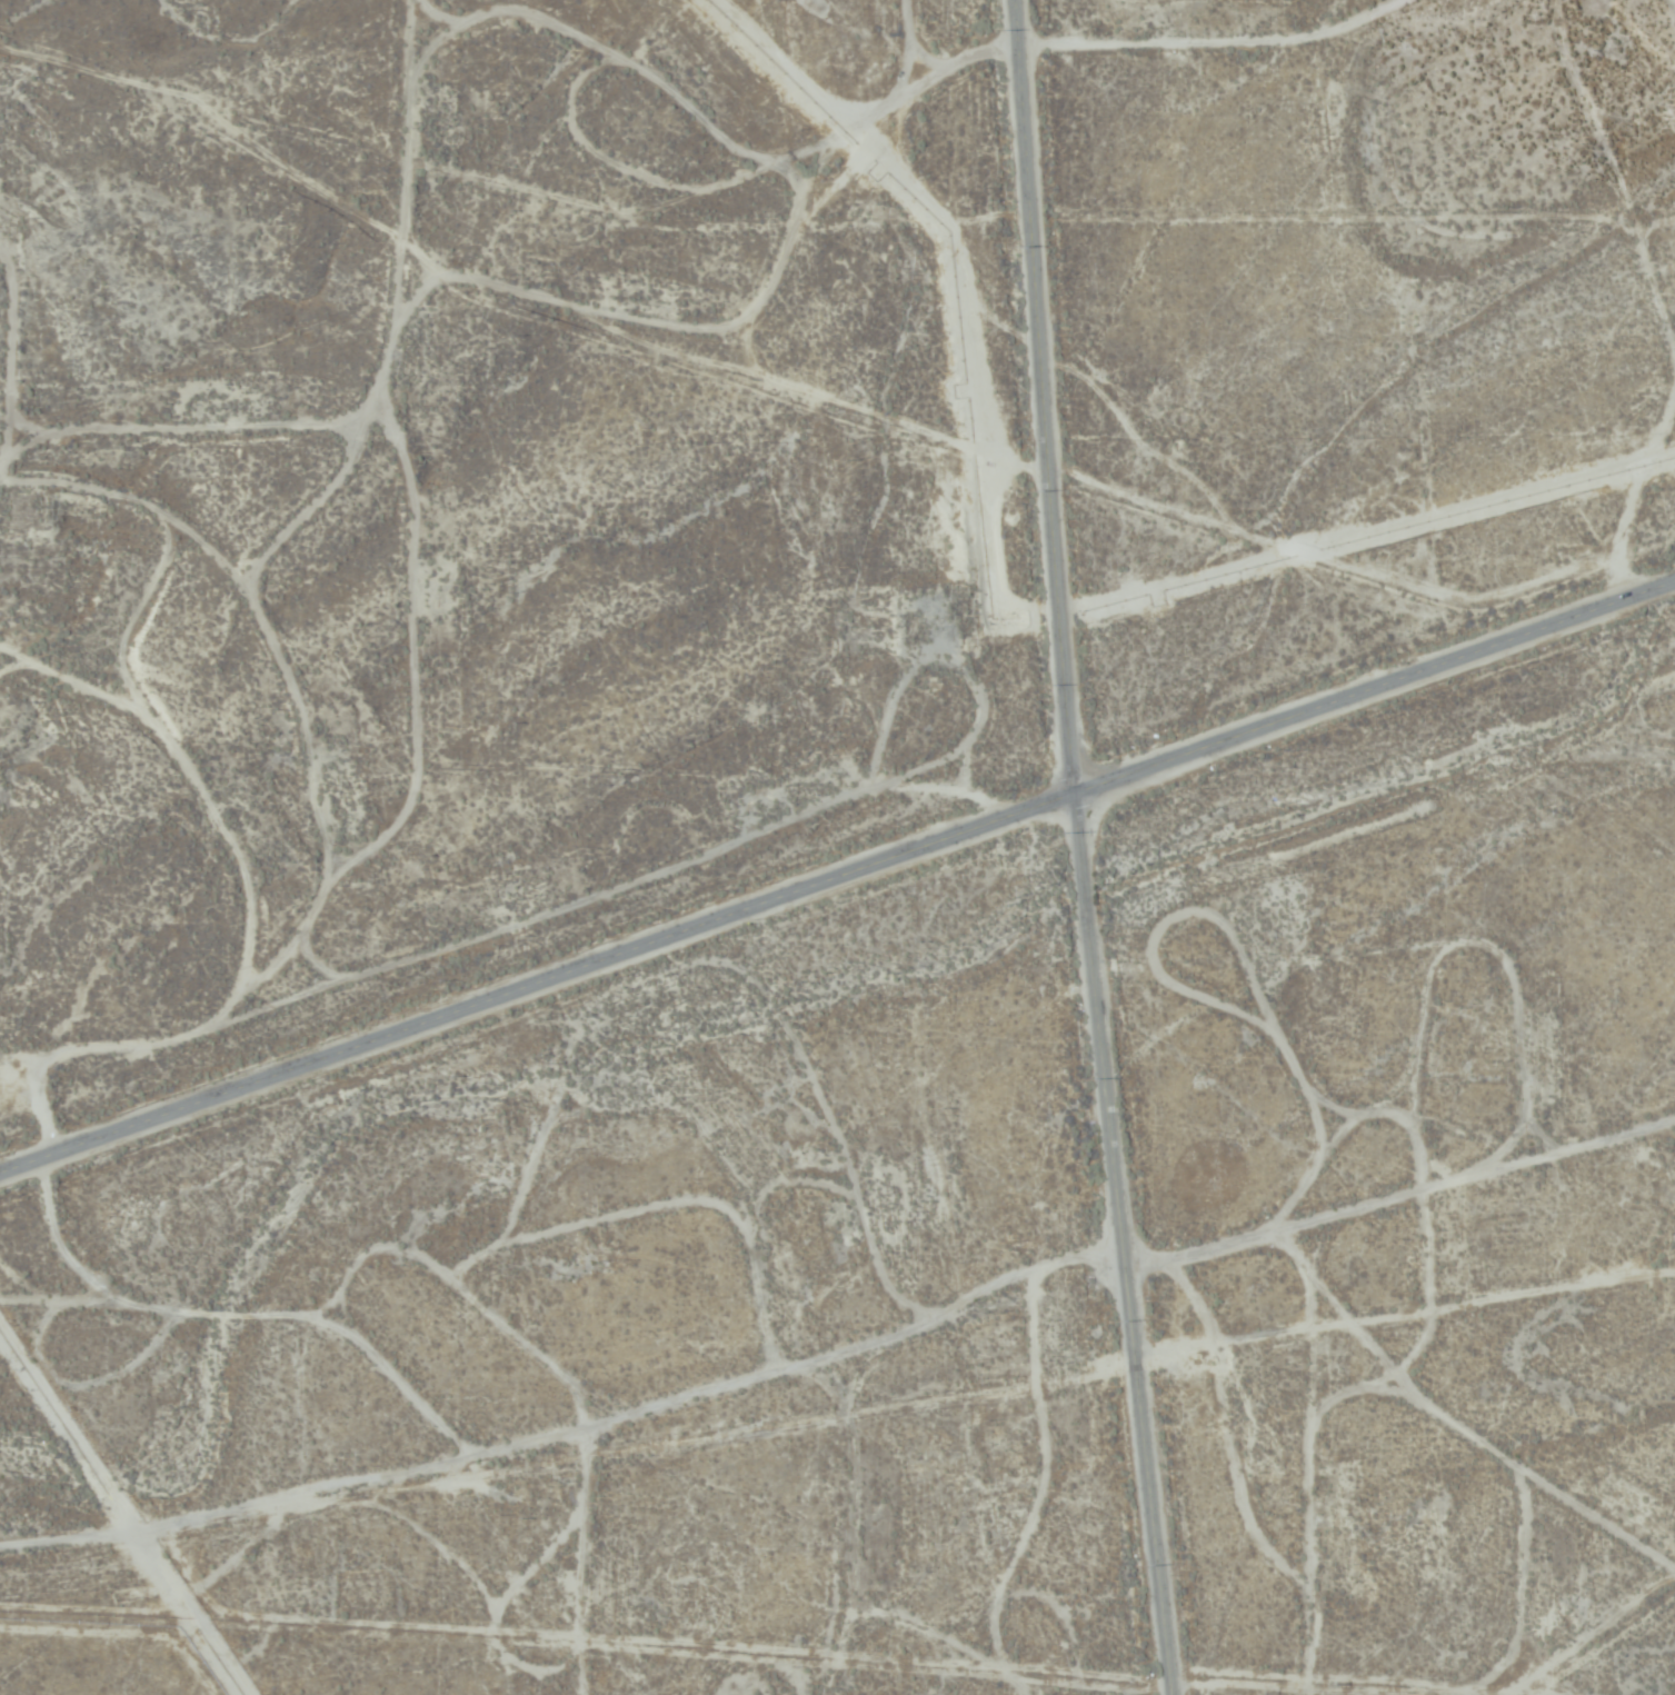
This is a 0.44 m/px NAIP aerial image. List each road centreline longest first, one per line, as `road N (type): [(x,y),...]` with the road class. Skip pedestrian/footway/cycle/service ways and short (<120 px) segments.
road 1 (tertiary): [(1674,605),(1075,794),(0,1173)]
road 2 (residential): [(1175,1694),(1075,794),(1018,0)]

